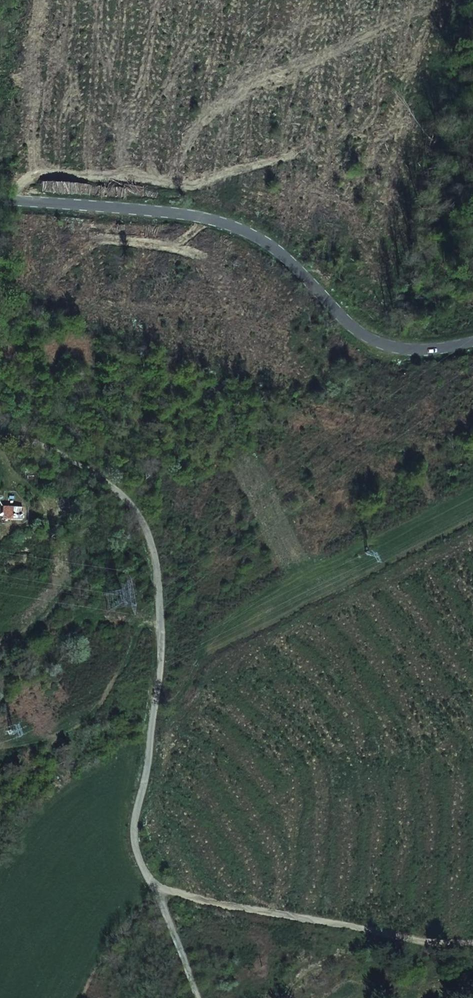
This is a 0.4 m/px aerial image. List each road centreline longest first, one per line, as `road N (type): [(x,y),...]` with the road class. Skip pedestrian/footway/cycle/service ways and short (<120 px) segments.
road 1 (unclassified): [(0,429),(88,468),(120,494),(149,537),(161,667),(134,827),(154,886)]
road 2 (unclassified): [(0,199),(203,217),(268,244),(365,336),(421,350),(472,340)]
road 3 (track): [(154,886),(387,935),(472,942)]
road 4 (unclassified): [(198,997),(154,886)]

